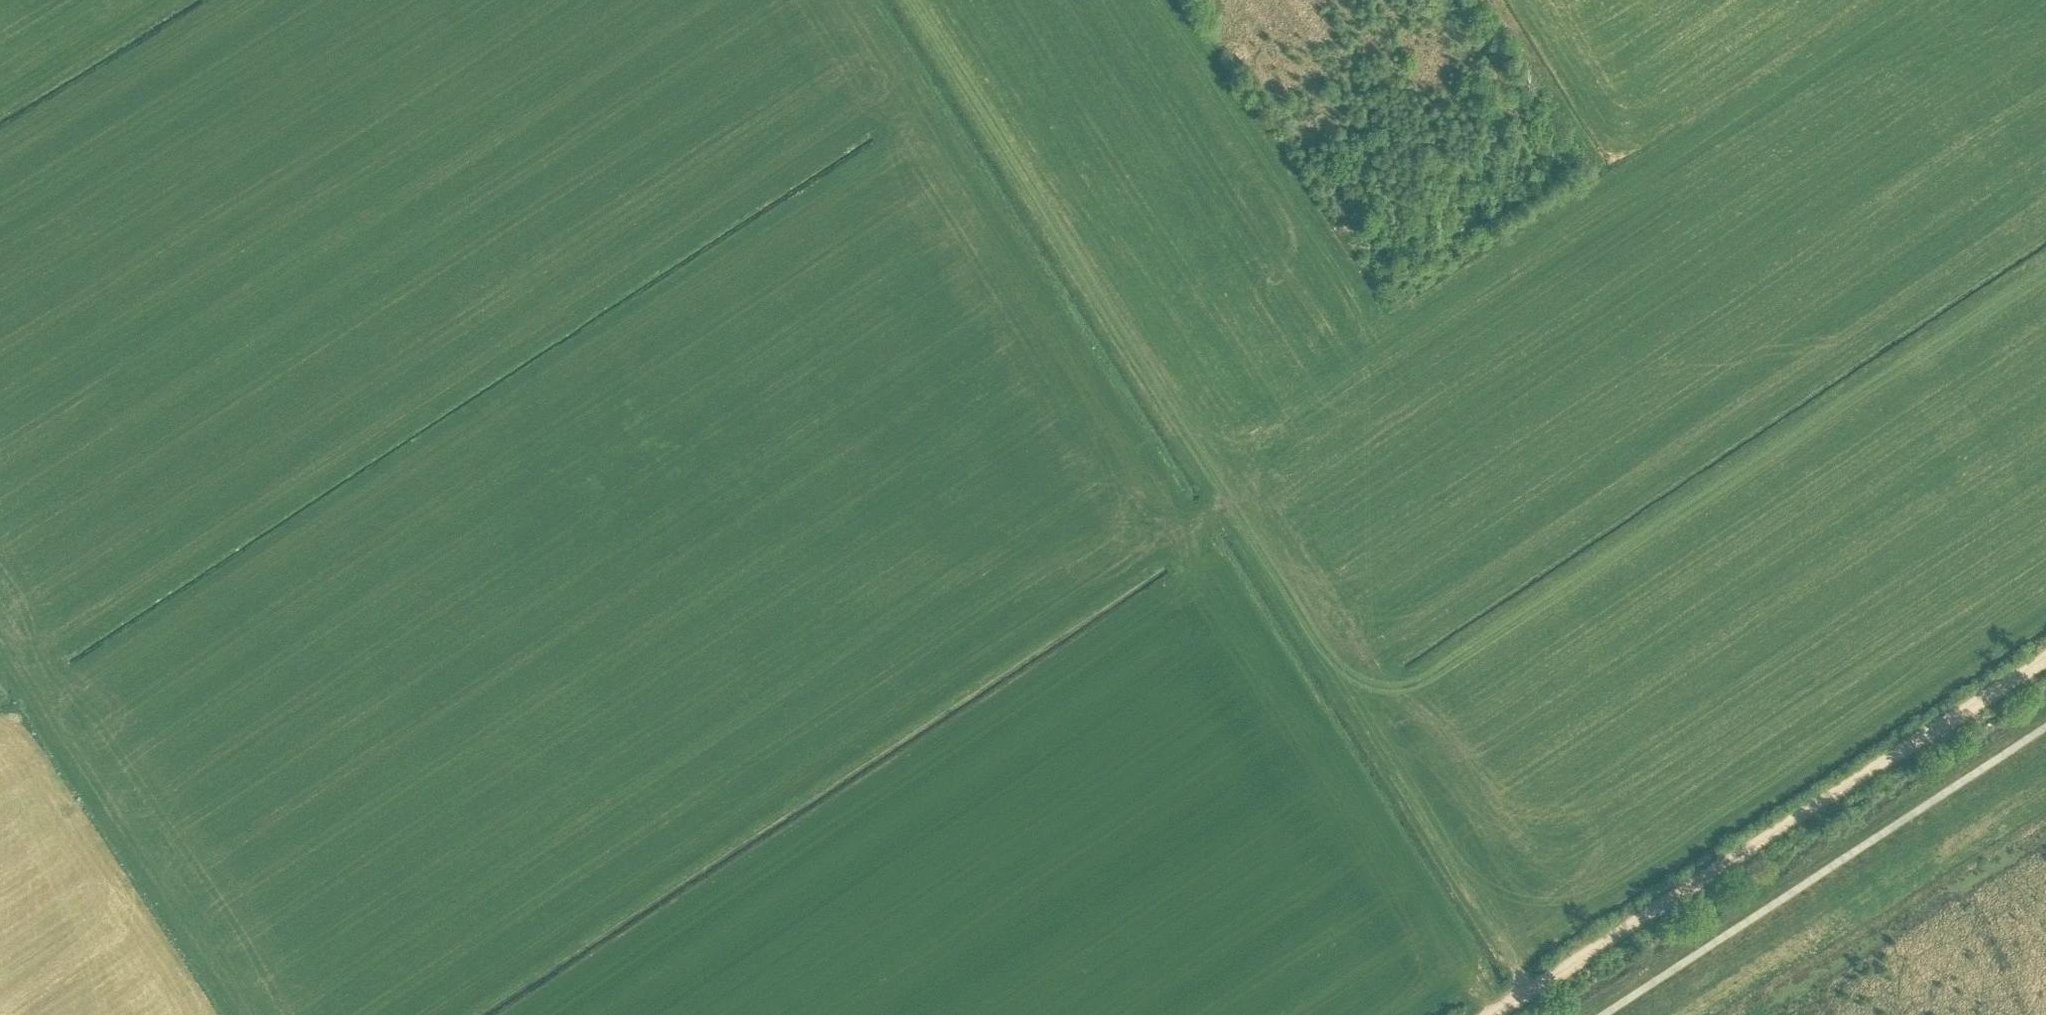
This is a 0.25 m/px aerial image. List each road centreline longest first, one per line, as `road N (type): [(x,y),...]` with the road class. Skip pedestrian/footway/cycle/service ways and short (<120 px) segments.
road 1 (track): [(2045,656),(1489,1014)]

